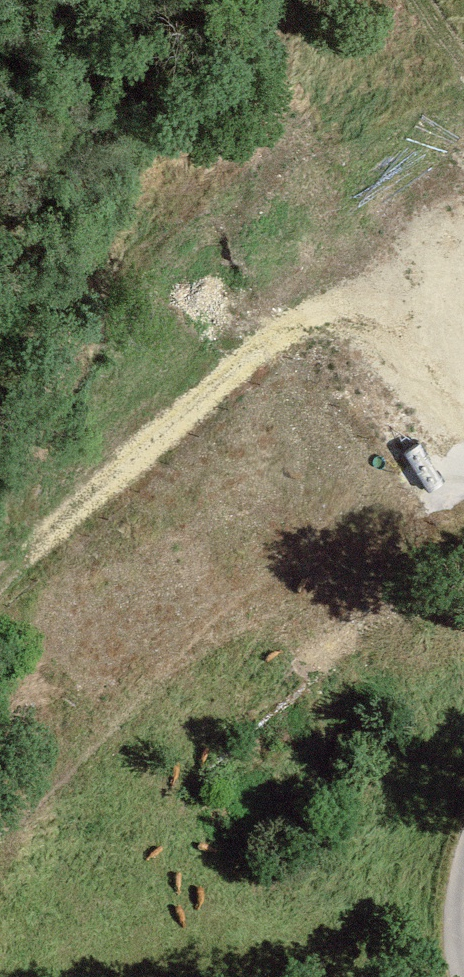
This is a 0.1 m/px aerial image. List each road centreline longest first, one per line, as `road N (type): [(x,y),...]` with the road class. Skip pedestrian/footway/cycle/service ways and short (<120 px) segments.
road 1 (track): [(463,408),(371,344),(306,332),(261,345),(0,582)]

